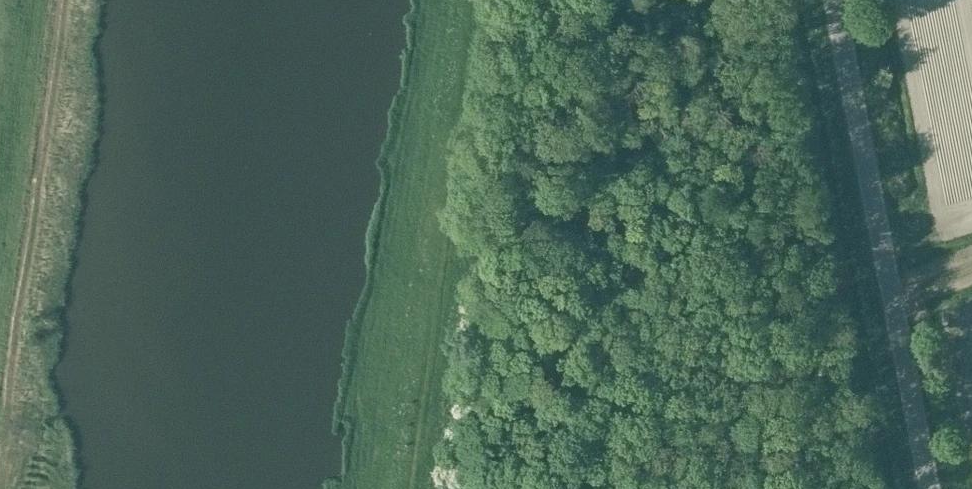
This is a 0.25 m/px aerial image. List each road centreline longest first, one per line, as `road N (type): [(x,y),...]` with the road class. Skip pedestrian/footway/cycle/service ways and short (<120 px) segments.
road 1 (unclassified): [(930,488),(834,0)]

